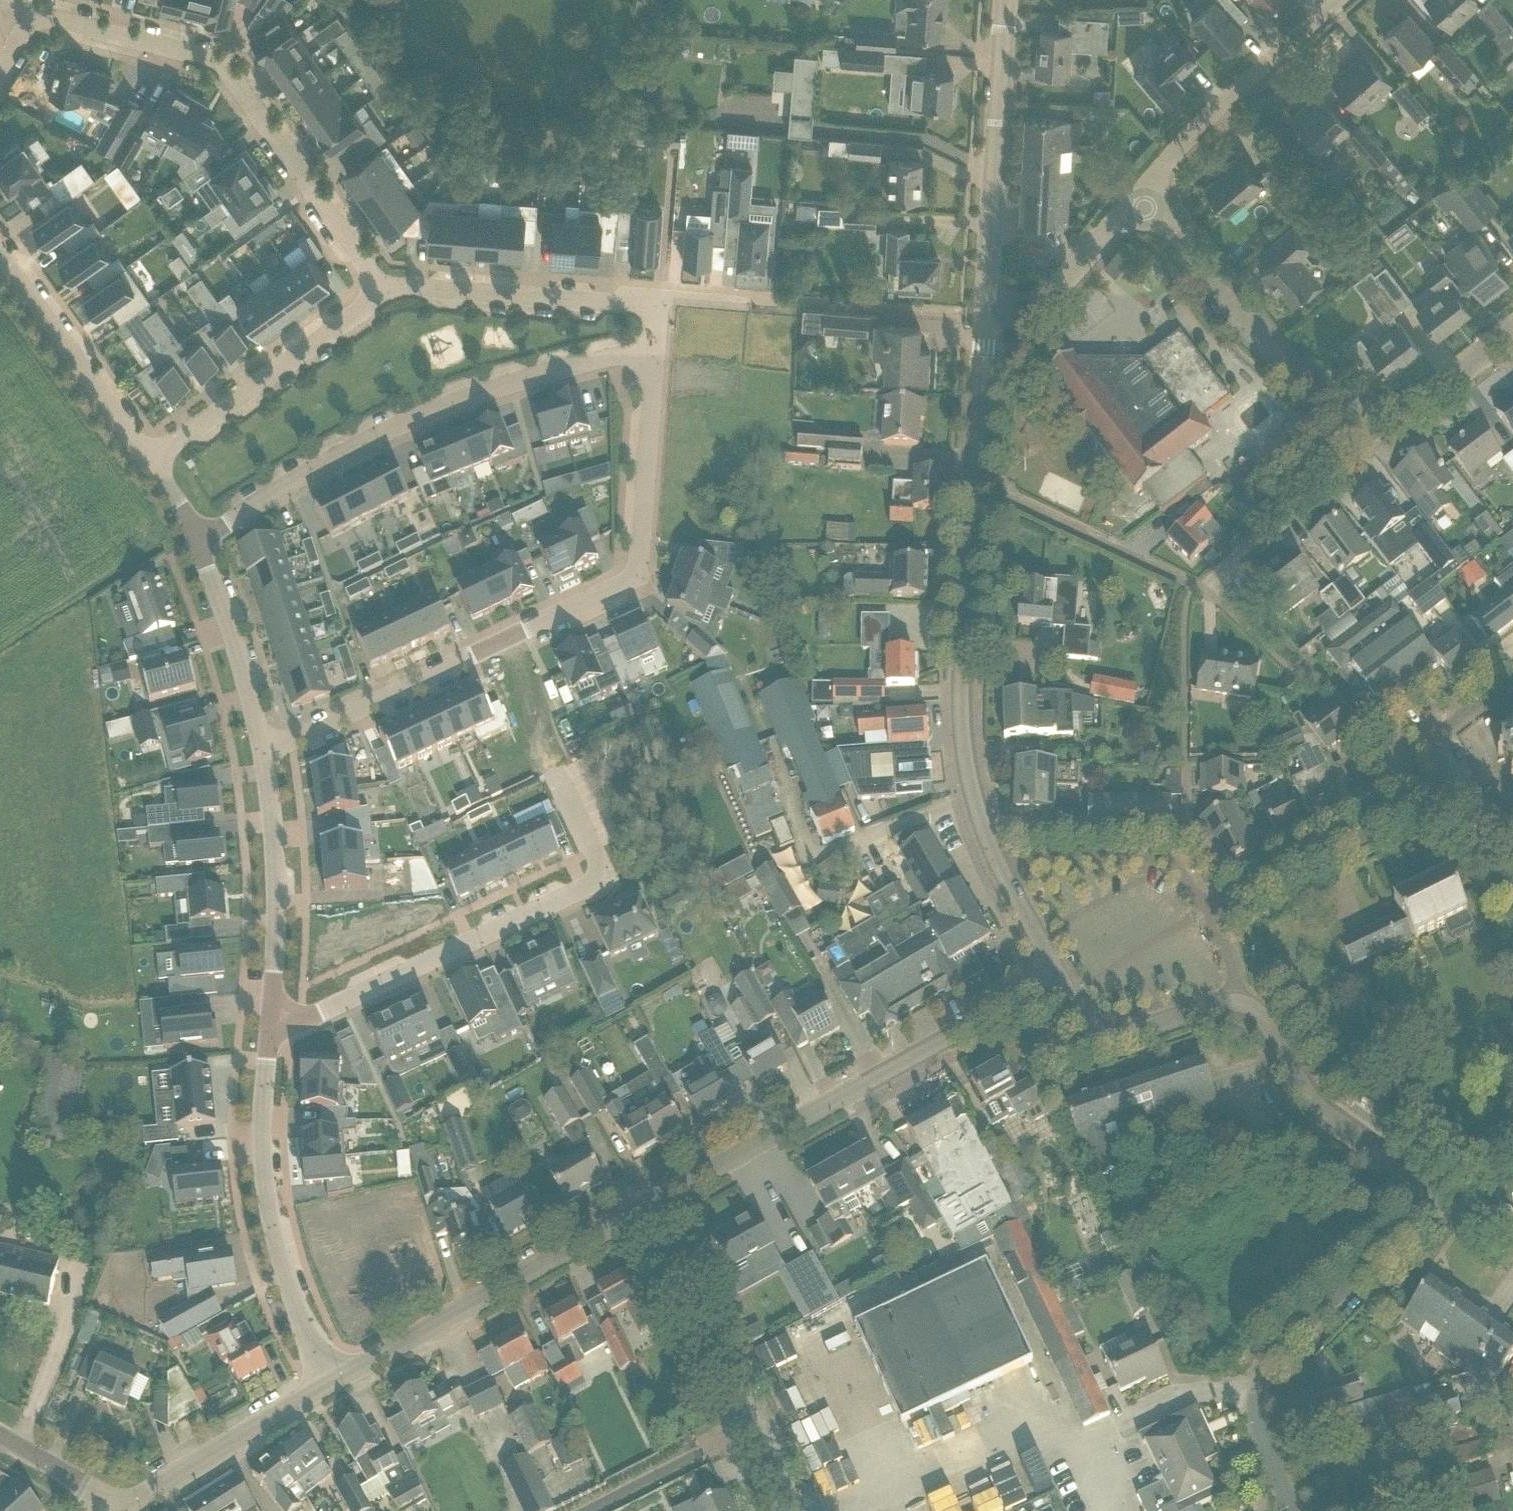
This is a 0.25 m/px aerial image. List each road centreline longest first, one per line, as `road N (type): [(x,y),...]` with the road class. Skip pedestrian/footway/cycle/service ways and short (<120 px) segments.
road 1 (residential): [(653,350),(634,574),(610,593),(265,751)]
road 2 (residential): [(0,65),(34,12),(222,61),(381,287)]
road 3 (residential): [(199,545),(352,448),(512,386),(653,350)]
road 4 (unclassified): [(646,1214),(1059,979)]
road 5 (residential): [(270,1019),(308,1021),(588,887),(597,869),(555,773)]
road 6 (unclassified): [(1292,1510),(1259,1434),(1258,1389),(1275,1349),(1446,1194)]
road 7 (tertiary): [(1004,877),(973,802),(959,733),(972,487)]
road 8 (residential): [(335,1385),(286,1284),(258,1174),(270,1019)]
road 9 (unclassified): [(335,1385),(646,1214)]
road 10 (residential): [(1383,412),(1285,358),(1247,328),(1140,198)]
road 11 (unclassified): [(785,1510),(646,1214)]
road 12 (tertiary): [(986,307),(1005,0)]
road 13 (residential): [(145,460),(361,314),(381,287)]
road 14 (tertiary): [(1446,1194),(1329,1114),(1255,1011),(1232,1002)]
road 15 (unclassified): [(1140,198),(1201,120),(1337,0)]
road 16 (residential): [(1204,917),(1452,791)]
road 17 (residential): [(381,287),(657,300)]
road 18 (residential): [(270,1019),(275,898),(265,751)]
road 19 (residential): [(1202,589),(1364,439),(1383,412)]
road 20 (residential): [(145,460),(0,256)]
road 21 (unclassified): [(127,1510),(335,1385)]
road 22 (residential): [(1189,583),(998,491),(972,487)]
road 23 (residential): [(1204,917),(1173,868),(1149,856),(1042,858),(1004,877)]
road 24 (residential): [(265,751),(199,545)]
road 25 (tertiary): [(1232,1002),(1103,1038),(1059,979)]
road 26 (unclassified): [(986,307),(1015,311),(1047,293),(1140,198)]
road 27 (tertiary): [(972,487),(986,307)]
road 28 (residential): [(1383,412),(1409,408),(1512,331)]
road 29 (unclassified): [(127,1510),(0,1439)]

